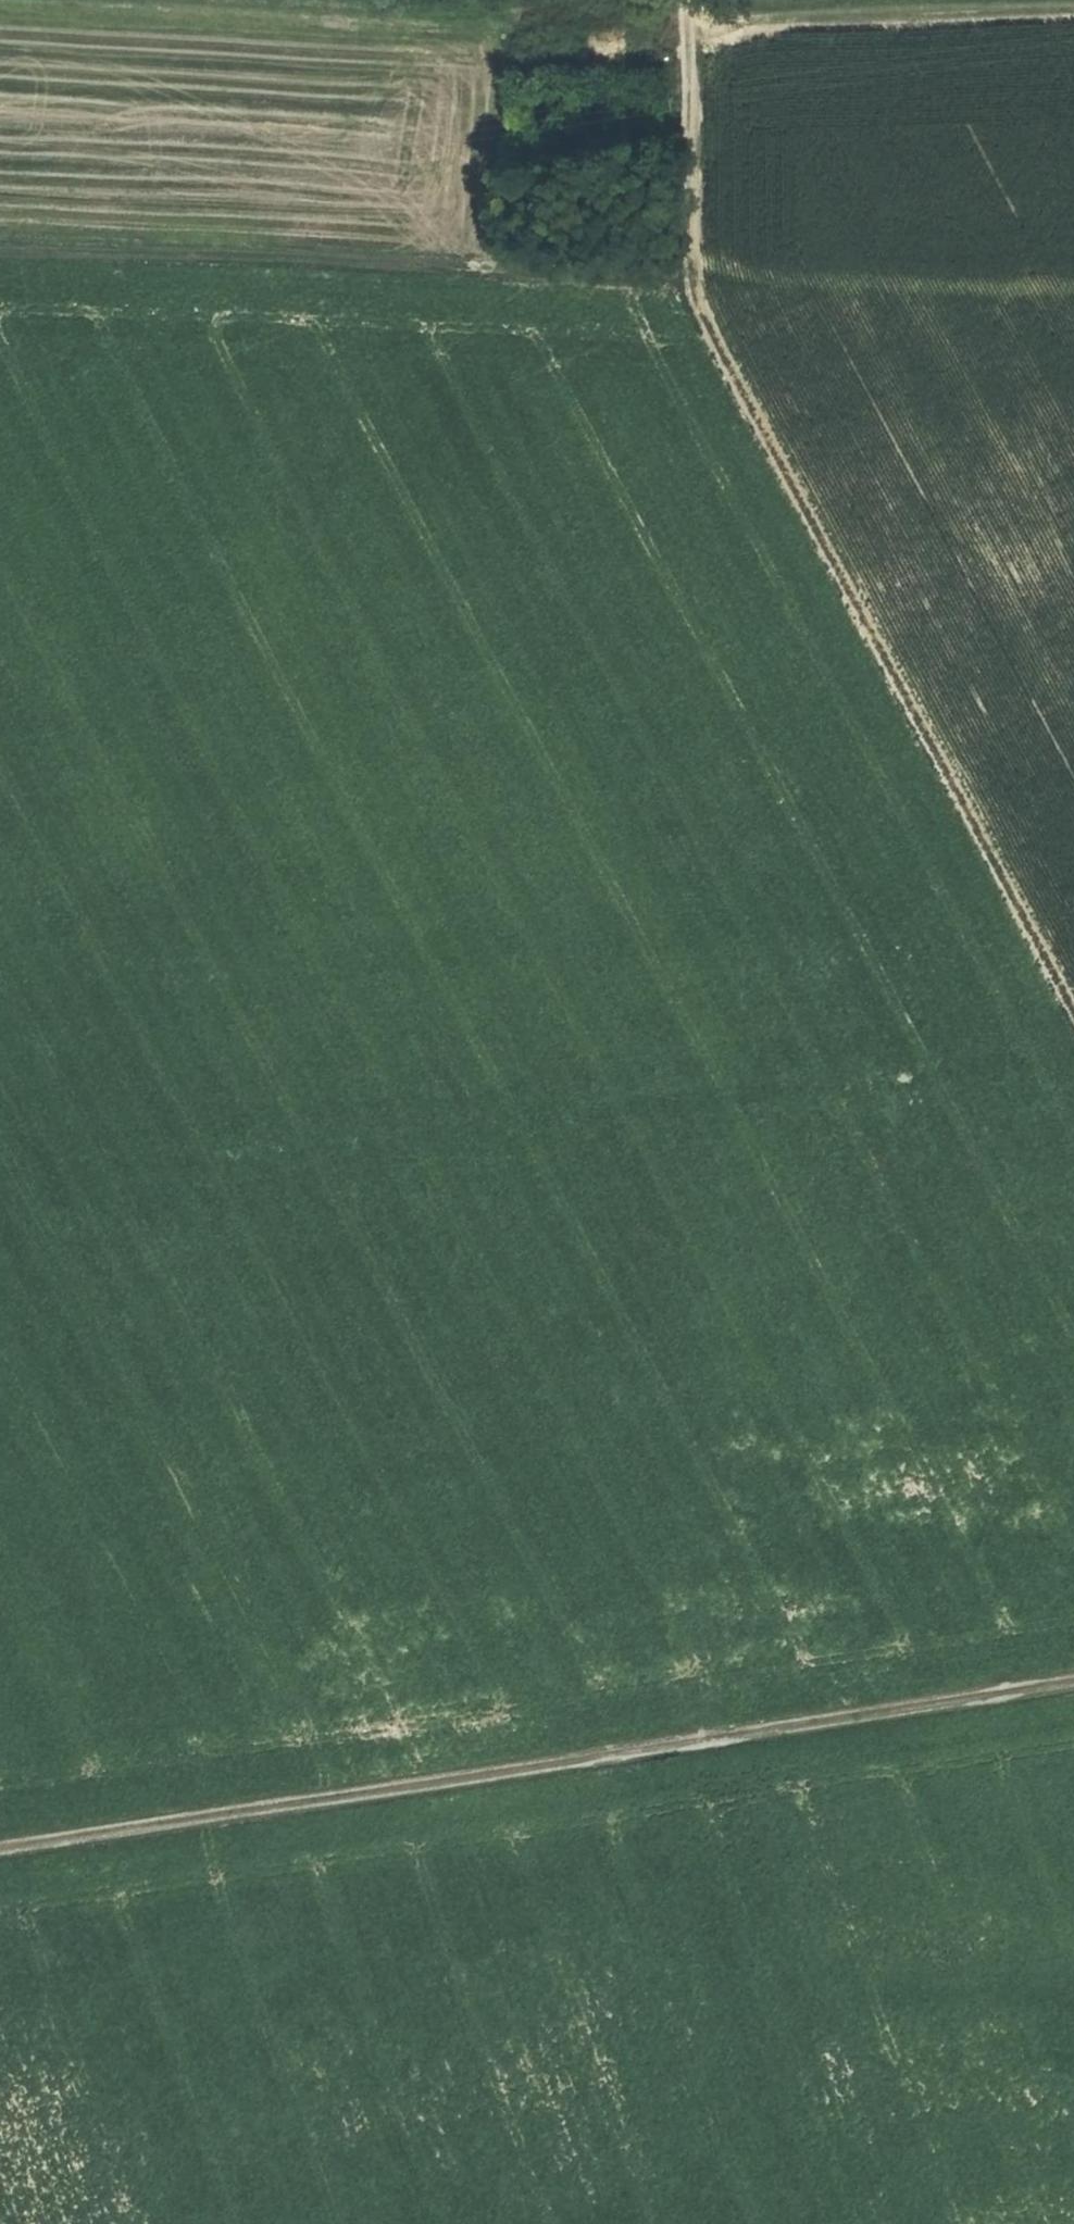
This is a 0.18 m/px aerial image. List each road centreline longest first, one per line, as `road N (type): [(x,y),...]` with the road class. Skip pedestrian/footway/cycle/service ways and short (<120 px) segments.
road 1 (track): [(1073,1681),(0,1850)]
road 2 (track): [(1073,1010),(693,294),(689,28)]
road 3 (track): [(0,247),(693,285)]
road 4 (track): [(689,28),(1073,11)]

